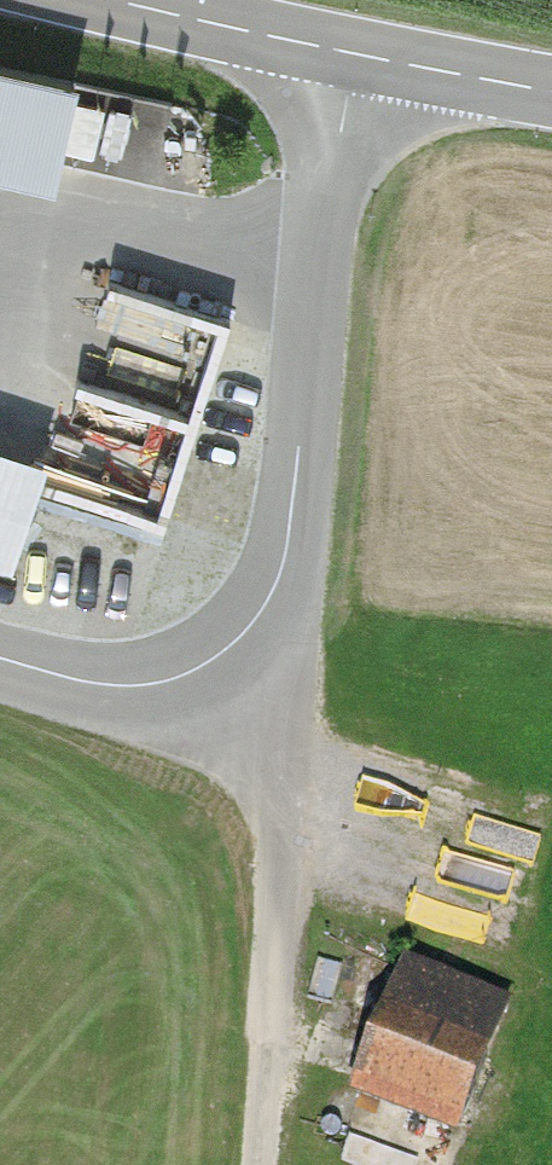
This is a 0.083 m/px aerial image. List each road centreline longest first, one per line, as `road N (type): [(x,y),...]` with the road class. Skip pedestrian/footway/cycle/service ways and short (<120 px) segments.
road 1 (residential): [(358,54),(335,173),(295,535),(278,592),(224,659),(170,679),(122,687),(0,659)]
road 2 (track): [(224,659),(272,784),(277,1056),(267,1164)]
road 3 (tertiary): [(358,54),(114,0)]
road 4 (tertiary): [(551,91),(358,54)]

